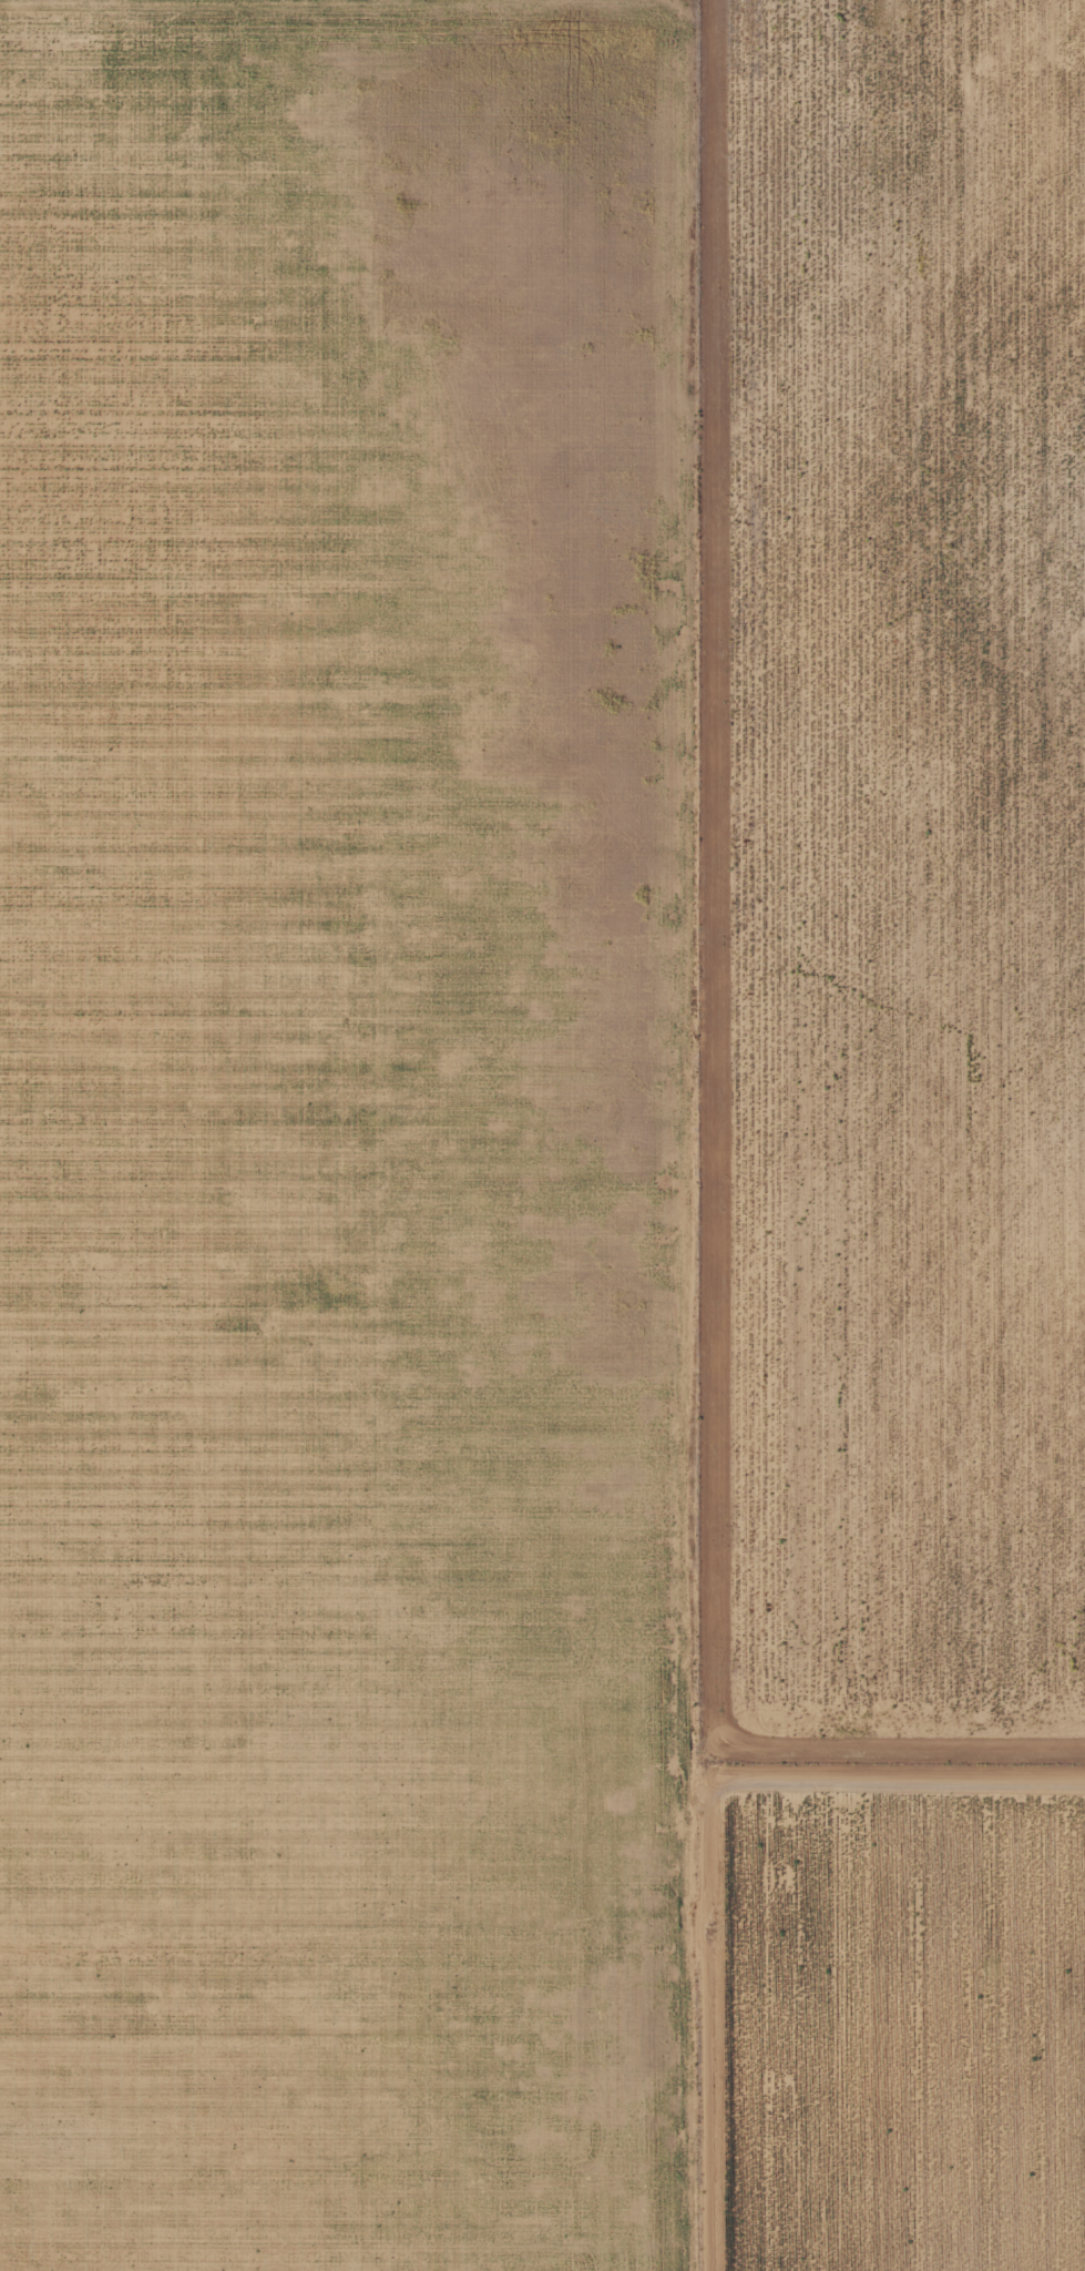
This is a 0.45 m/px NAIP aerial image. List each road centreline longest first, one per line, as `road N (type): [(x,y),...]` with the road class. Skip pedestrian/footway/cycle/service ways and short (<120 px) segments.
road 1 (residential): [(1084,1780),(717,1776)]

